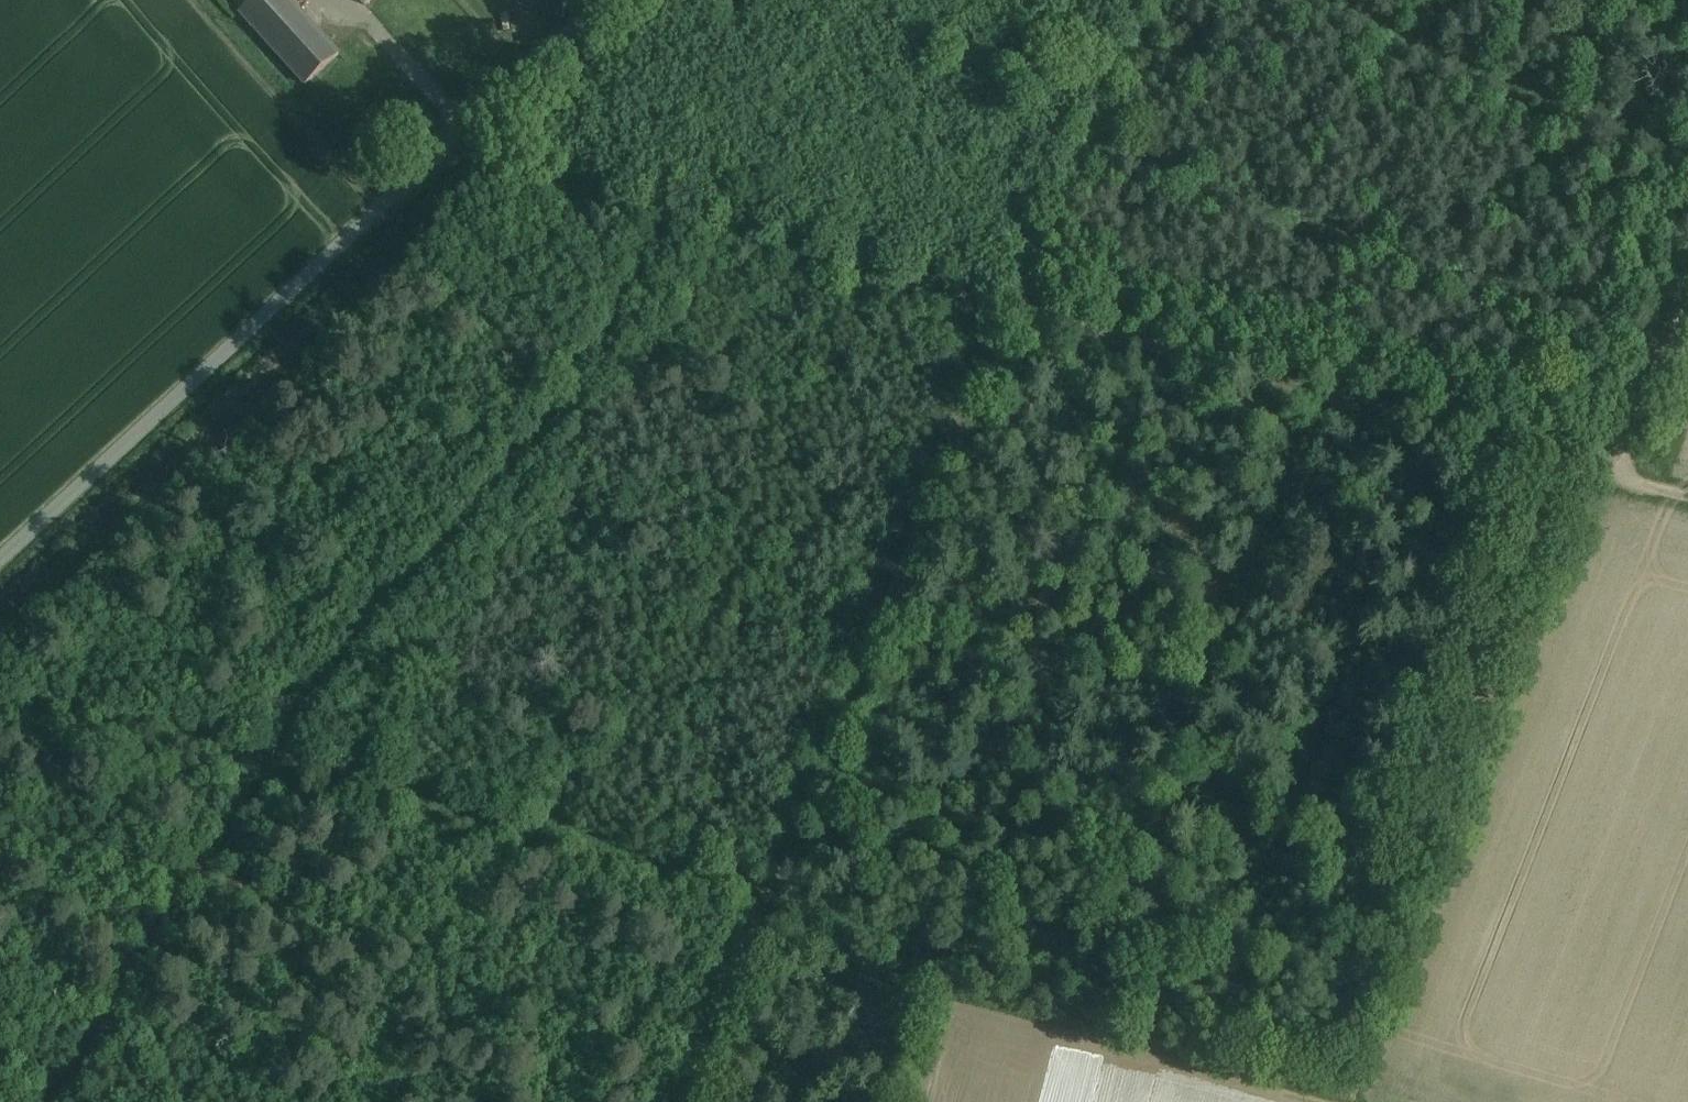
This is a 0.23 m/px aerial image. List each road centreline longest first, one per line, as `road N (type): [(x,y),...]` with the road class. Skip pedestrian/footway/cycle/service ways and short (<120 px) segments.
road 1 (track): [(448,146),(1615,473),(1687,287)]
road 2 (unclassified): [(0,559),(601,0)]

